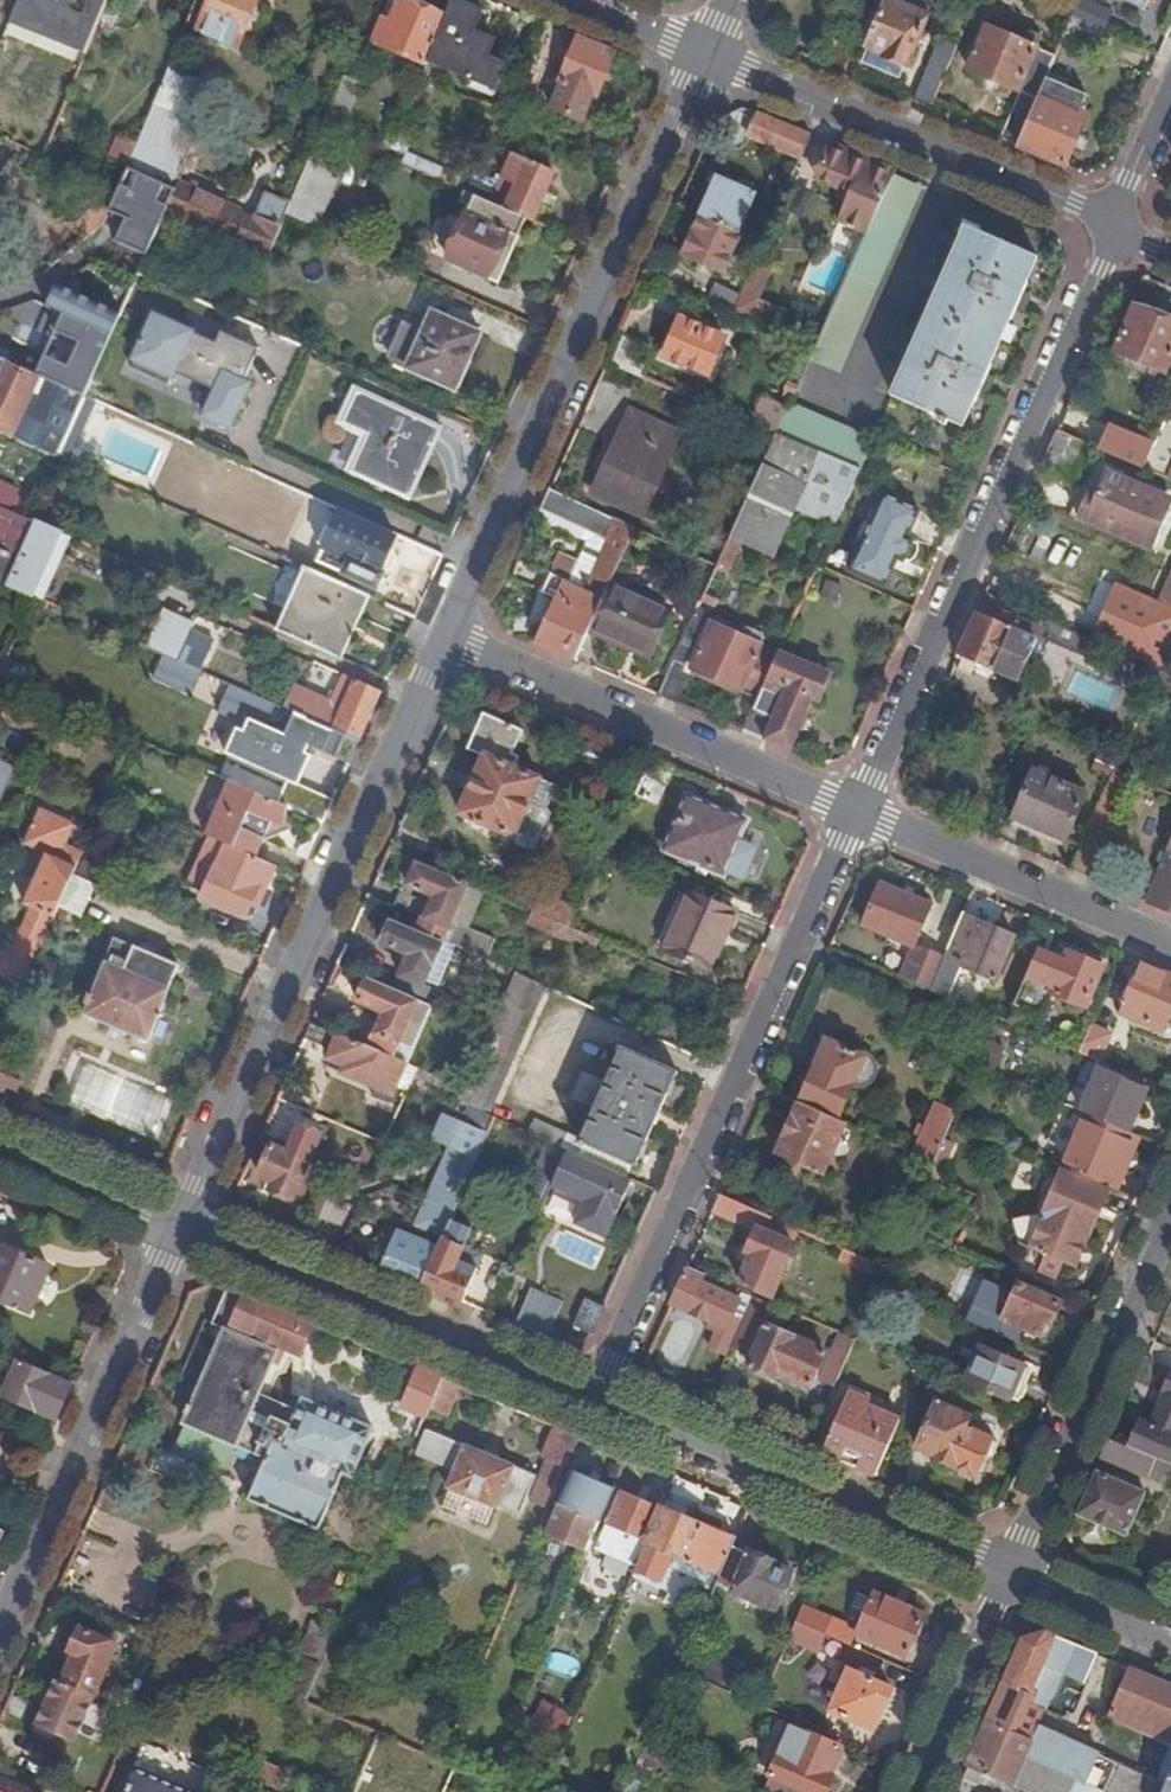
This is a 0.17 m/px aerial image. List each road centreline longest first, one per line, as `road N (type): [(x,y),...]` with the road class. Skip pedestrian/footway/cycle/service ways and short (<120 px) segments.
road 1 (residential): [(860,812),(600,1403)]
road 2 (residential): [(183,1227),(449,639)]
road 3 (residential): [(449,639),(710,54)]
road 4 (residential): [(1118,226),(860,812)]
road 5 (residential): [(0,1643),(183,1227)]
road 6 (residential): [(600,1403),(183,1227)]
road 7 (residential): [(1017,1578),(600,1403)]
road 8 (residential): [(860,812),(449,639)]
road 9 (residential): [(710,54),(1118,226)]
road 10 (residential): [(1017,1578),(1170,1222)]
road 11 (residential): [(1170,942),(860,812)]
road 12 (residential): [(922,1791),(1017,1578)]
road 13 (residential): [(183,1227),(0,1149)]
road 14 (residential): [(1170,1643),(1017,1578)]
road 15 (residential): [(1170,90),(1118,226)]
road 16 (residential): [(582,0),(710,54)]

